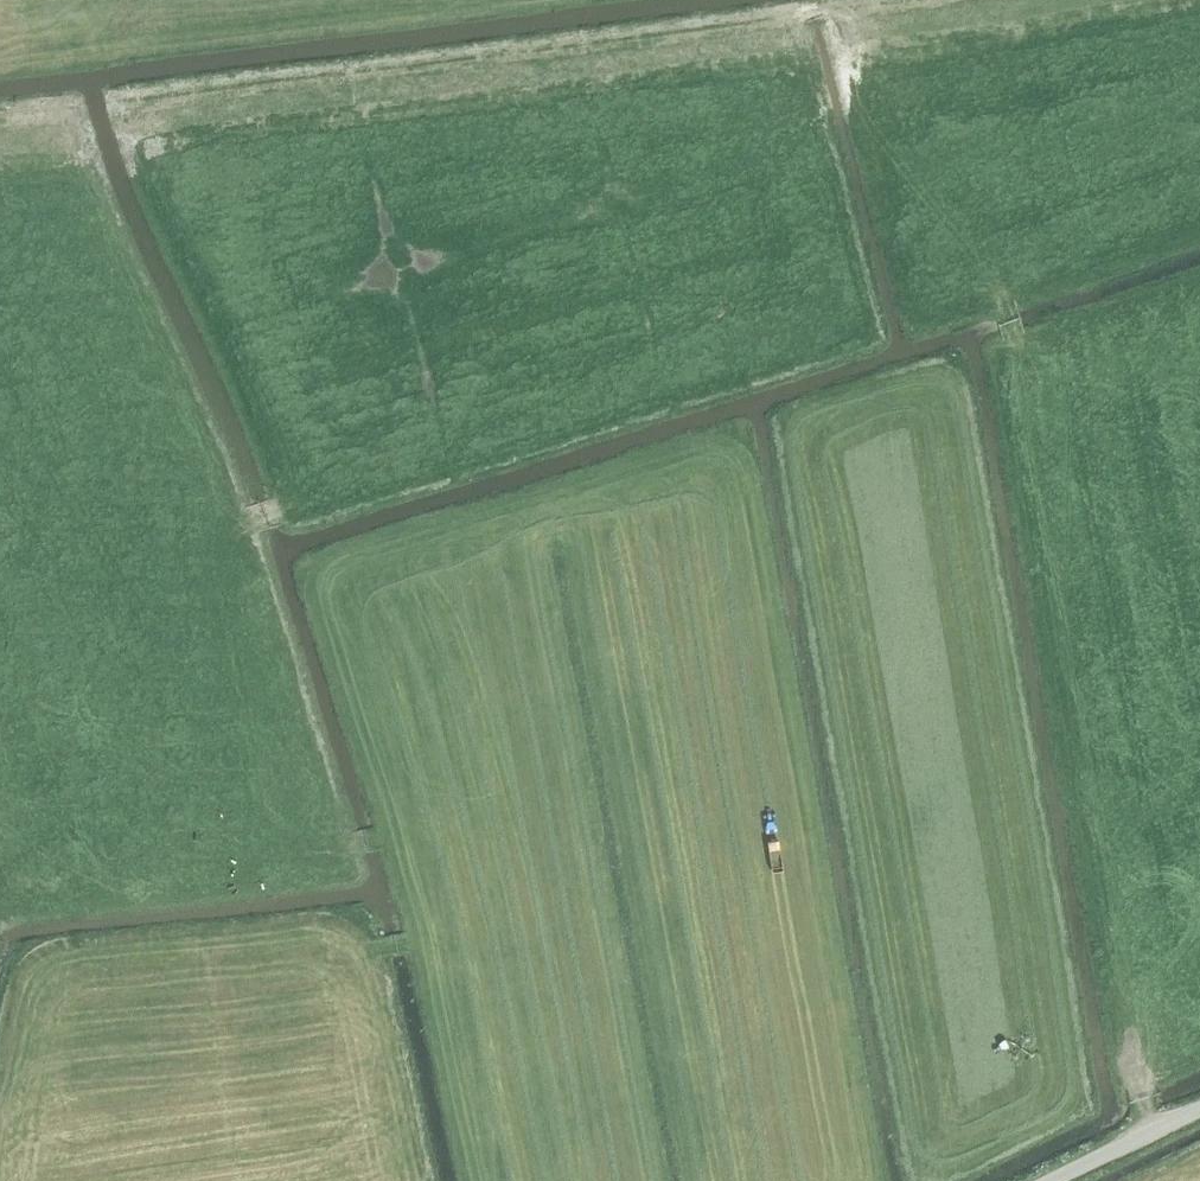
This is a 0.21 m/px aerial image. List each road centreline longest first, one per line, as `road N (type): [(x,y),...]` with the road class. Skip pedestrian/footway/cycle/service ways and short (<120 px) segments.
road 1 (unclassified): [(1058,1180),(1199,1112)]

